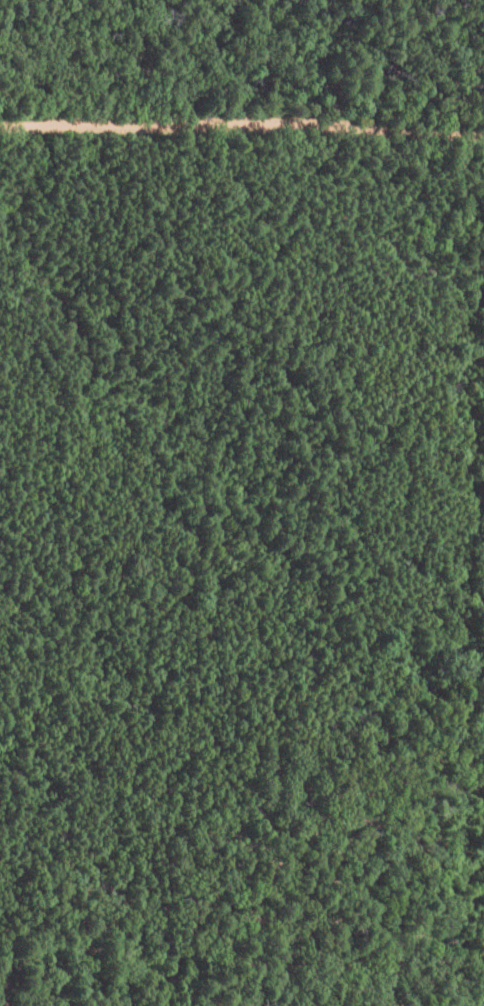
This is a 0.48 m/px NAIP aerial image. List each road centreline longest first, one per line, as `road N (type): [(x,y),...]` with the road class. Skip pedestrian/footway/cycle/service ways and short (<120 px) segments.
road 1 (residential): [(483,132),(0,121)]

